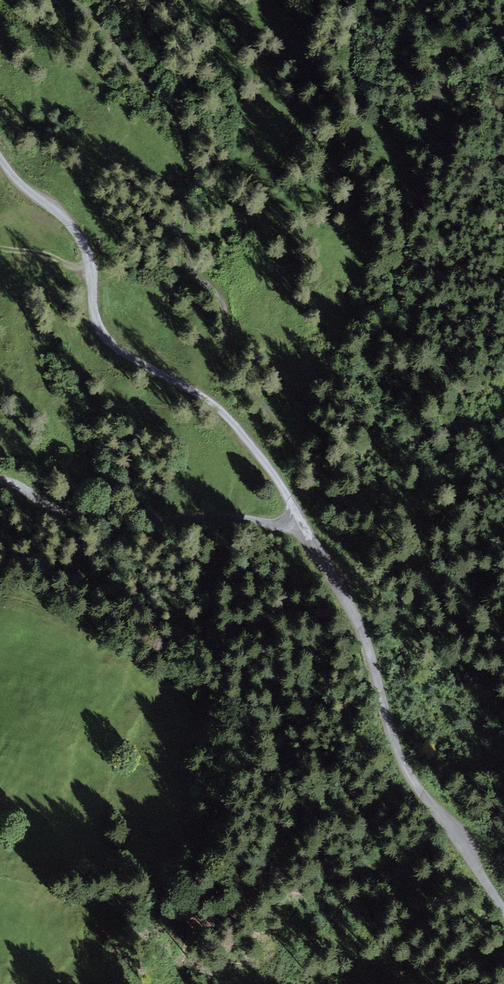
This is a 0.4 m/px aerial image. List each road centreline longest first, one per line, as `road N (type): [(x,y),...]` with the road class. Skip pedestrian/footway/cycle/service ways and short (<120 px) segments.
road 1 (unclassified): [(503,905),(403,773),(349,605),(298,514),(220,408),(100,332),(85,241),(0,158)]
road 2 (track): [(305,526),(290,452),(244,378),(225,303),(188,259),(186,137),(72,0)]
road 3 (track): [(0,478),(44,504),(127,523),(281,522),(298,514)]

